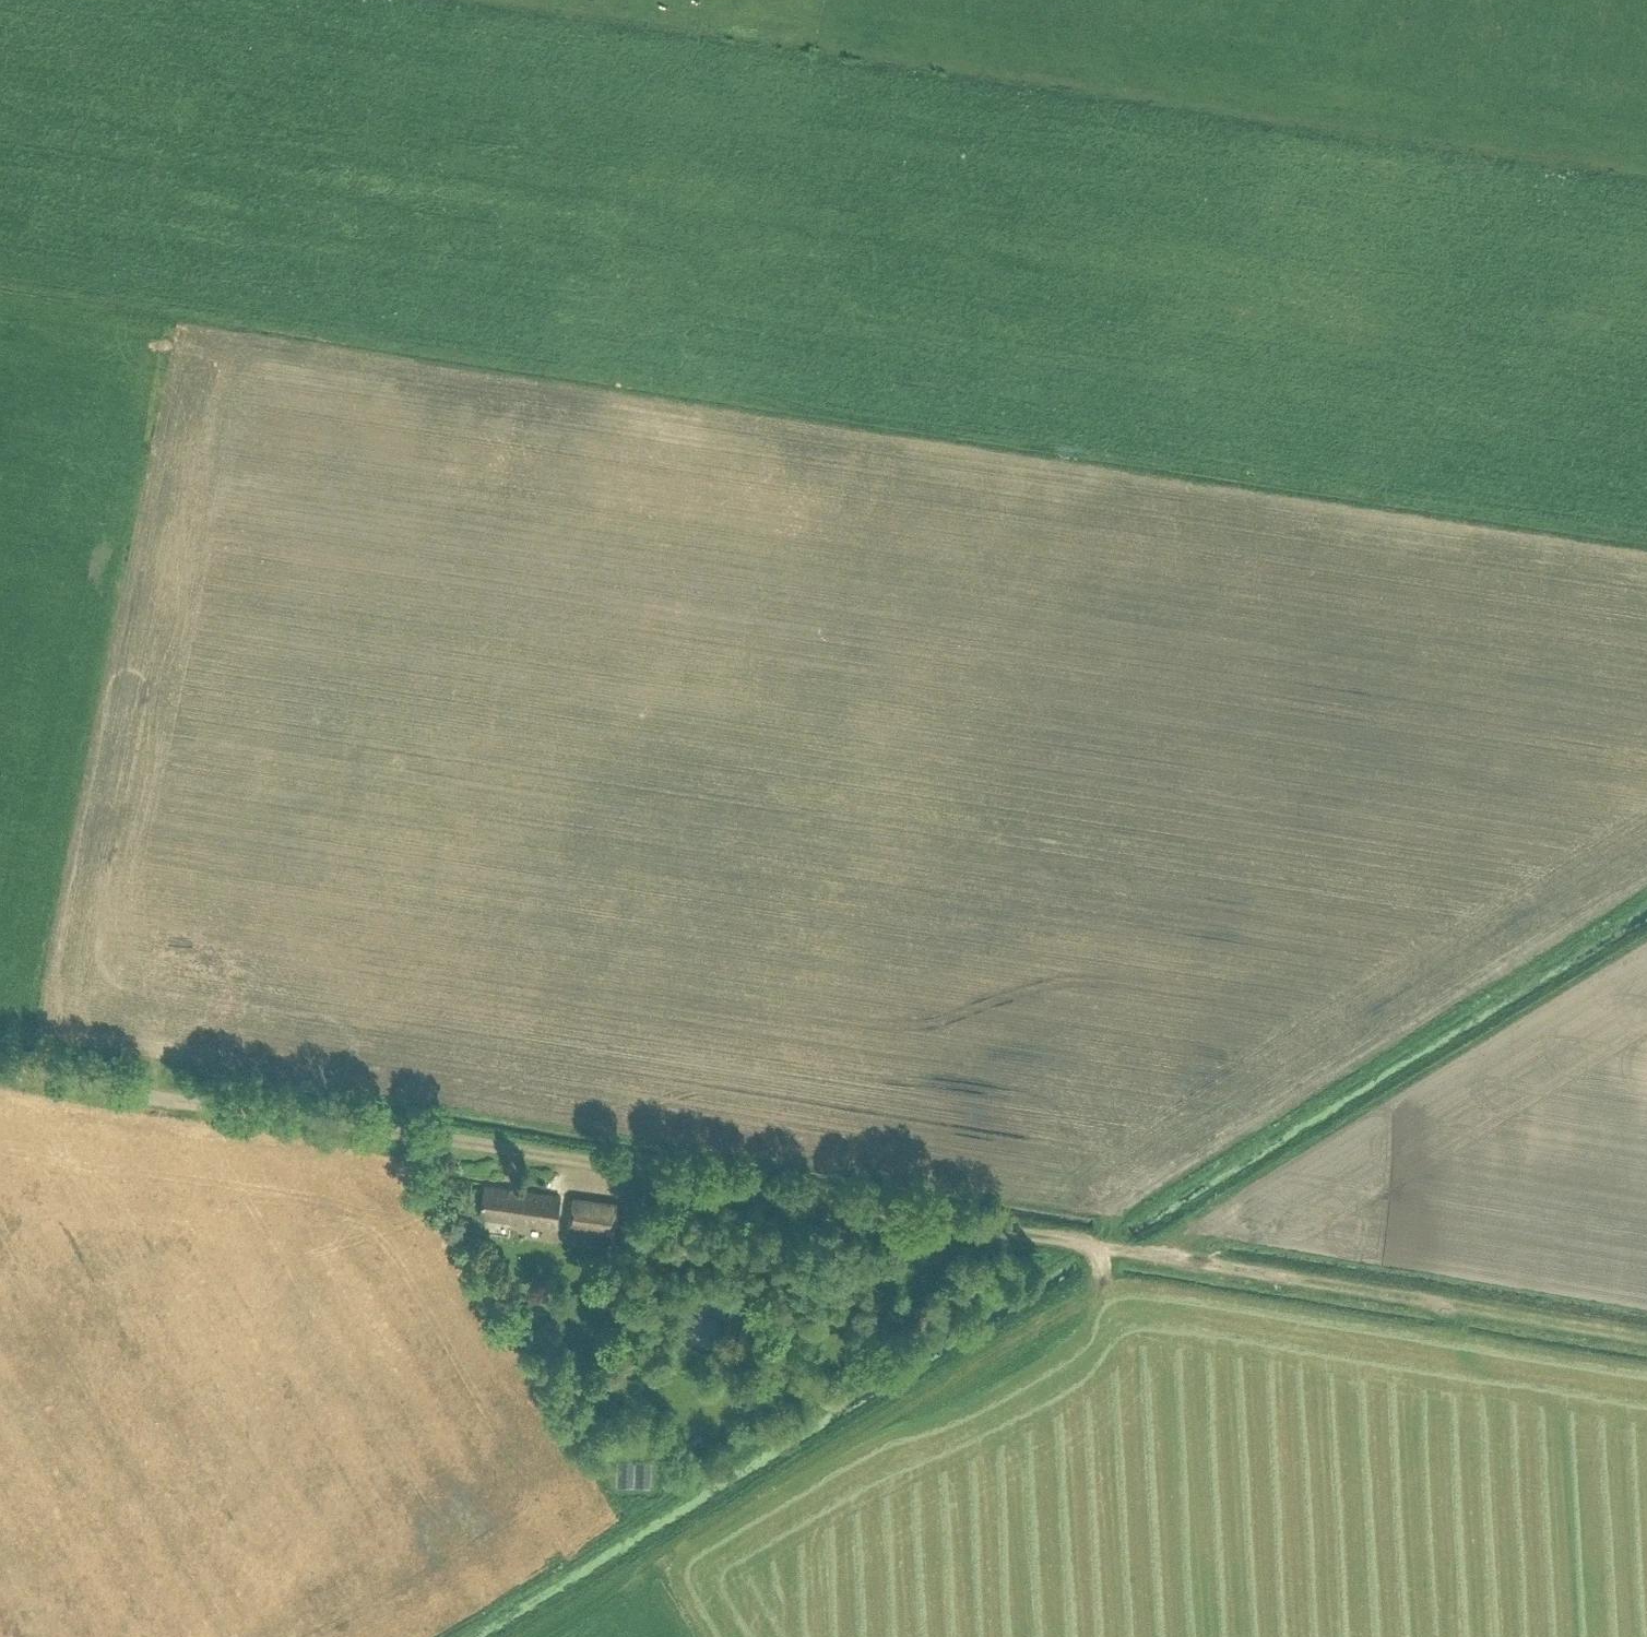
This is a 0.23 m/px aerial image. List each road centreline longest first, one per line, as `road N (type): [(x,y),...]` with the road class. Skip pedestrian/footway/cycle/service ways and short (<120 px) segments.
road 1 (track): [(0,1069),(1646,1340)]
road 2 (track): [(1597,1636),(1580,1394),(1460,1356),(1447,1307)]

